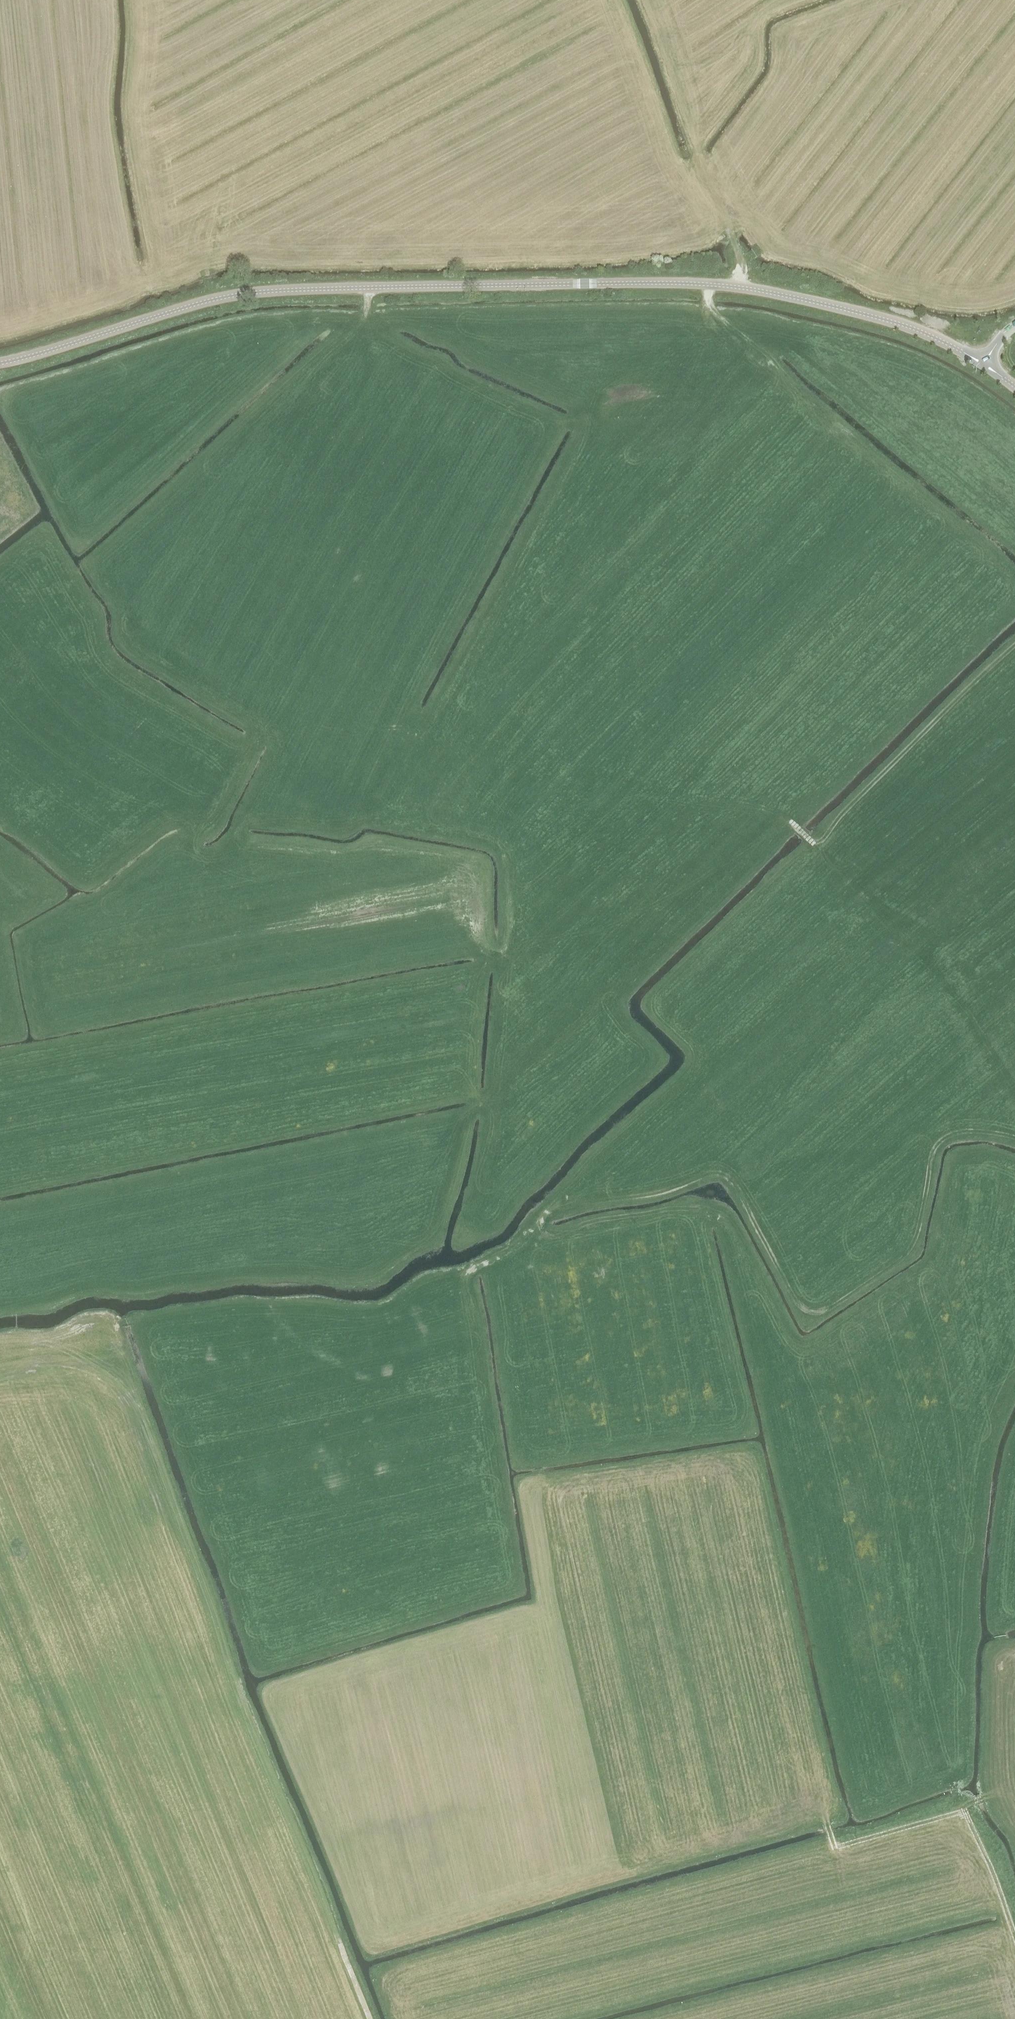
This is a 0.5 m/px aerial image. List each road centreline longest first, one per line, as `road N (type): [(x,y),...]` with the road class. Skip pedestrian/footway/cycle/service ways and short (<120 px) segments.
road 1 (tertiary): [(983,364),(903,326),(814,303),(708,284),(634,282),(239,294),(0,363)]
road 2 (track): [(828,1826),(835,1848),(965,1811),(1014,1936)]

